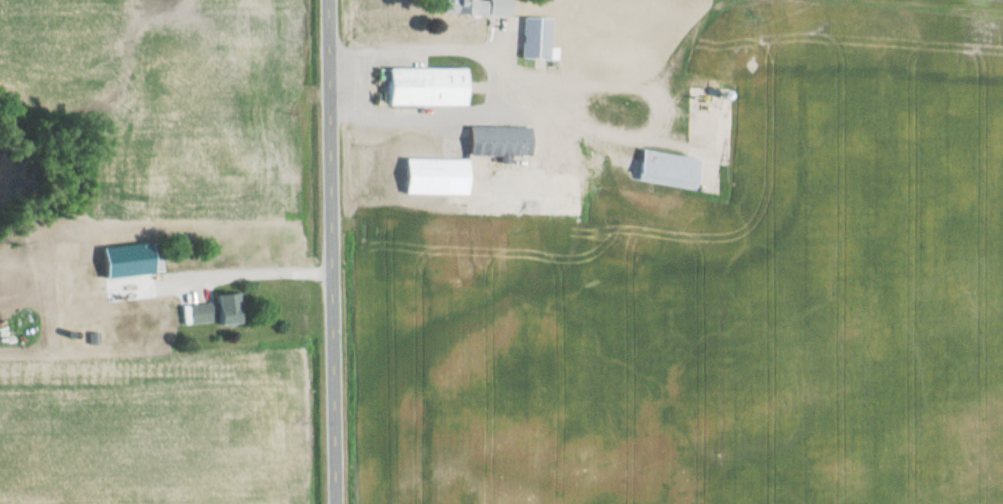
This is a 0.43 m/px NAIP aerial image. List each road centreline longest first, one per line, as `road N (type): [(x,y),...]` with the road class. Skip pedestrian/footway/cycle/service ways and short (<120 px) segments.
road 1 (residential): [(338,503),(331,0)]

